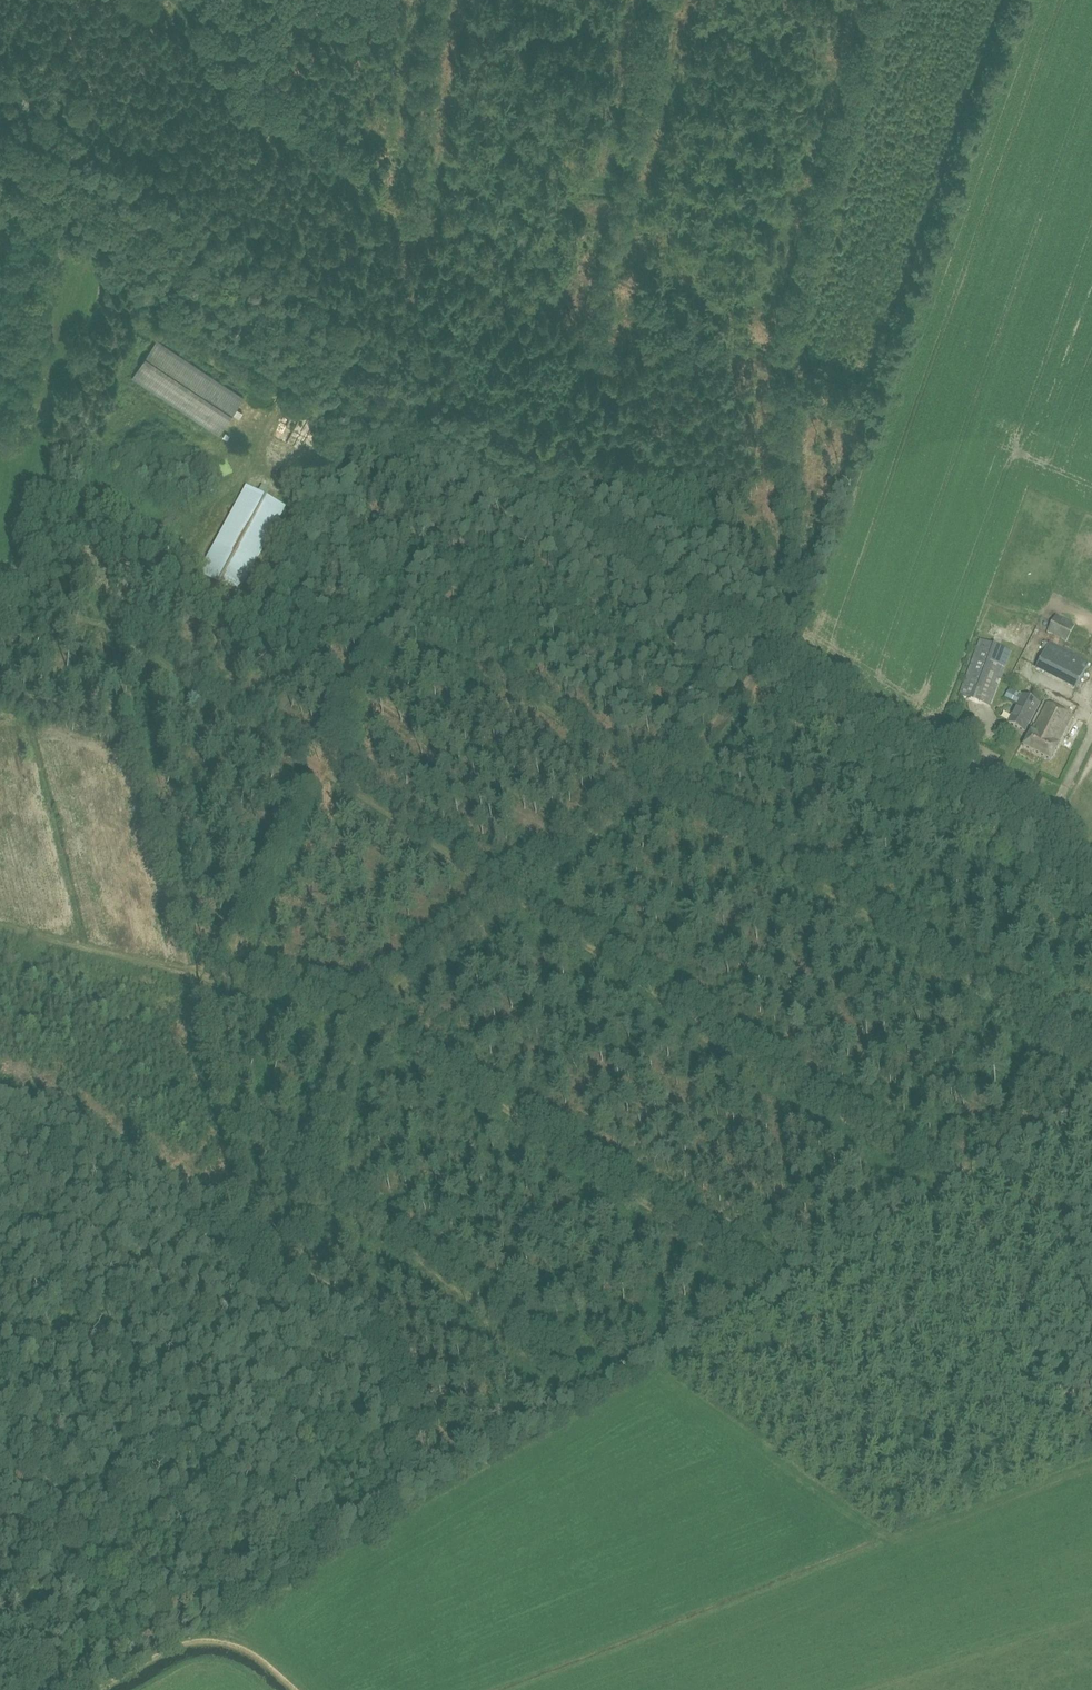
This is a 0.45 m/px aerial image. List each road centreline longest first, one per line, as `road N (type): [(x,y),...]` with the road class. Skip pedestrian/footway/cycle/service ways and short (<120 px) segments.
road 1 (track): [(869,0),(778,374),(785,613),(727,705),(356,1007),(0,927)]
road 2 (tertiary): [(1091,872),(0,132)]
road 3 (track): [(1091,1058),(434,641),(377,638),(204,968)]
road 4 (track): [(932,1184),(126,636),(97,619),(0,604)]
road 5 (track): [(1091,1115),(654,1371)]
road 6 (track): [(356,1007),(759,1286)]
road 7 (track): [(73,0),(0,121)]

